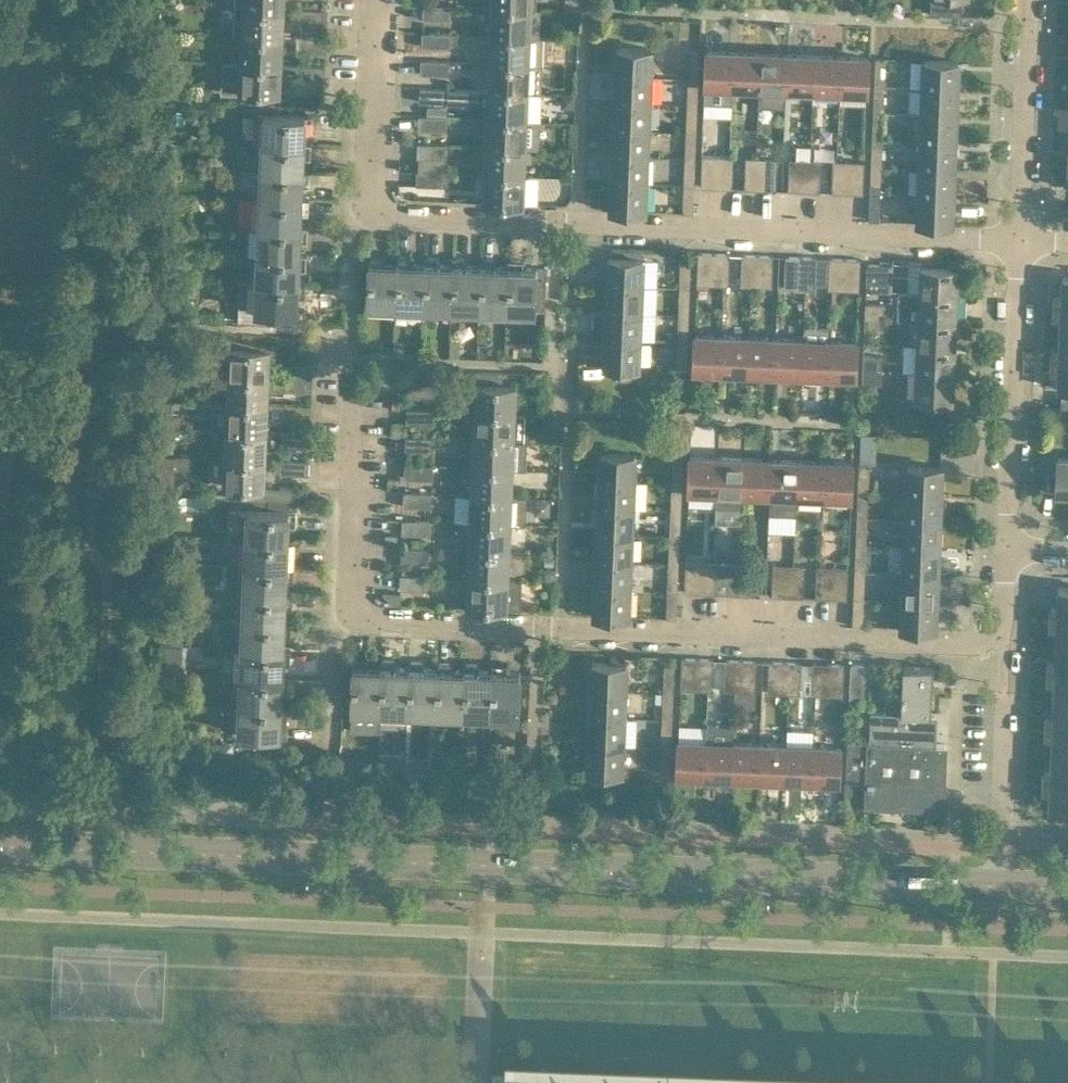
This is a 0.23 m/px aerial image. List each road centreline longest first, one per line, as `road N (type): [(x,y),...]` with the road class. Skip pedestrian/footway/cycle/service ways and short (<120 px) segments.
road 1 (secondary): [(998,885),(0,845)]
road 2 (residential): [(1008,644),(352,615)]
road 3 (residential): [(1023,237),(370,218)]
road 4 (residential): [(1011,549),(1023,237)]
road 5 (residential): [(352,615),(350,358)]
road 6 (residential): [(1023,237),(1032,0)]
road 7 (residential): [(370,218),(373,0)]
road 8 (residential): [(998,885),(1005,704)]

